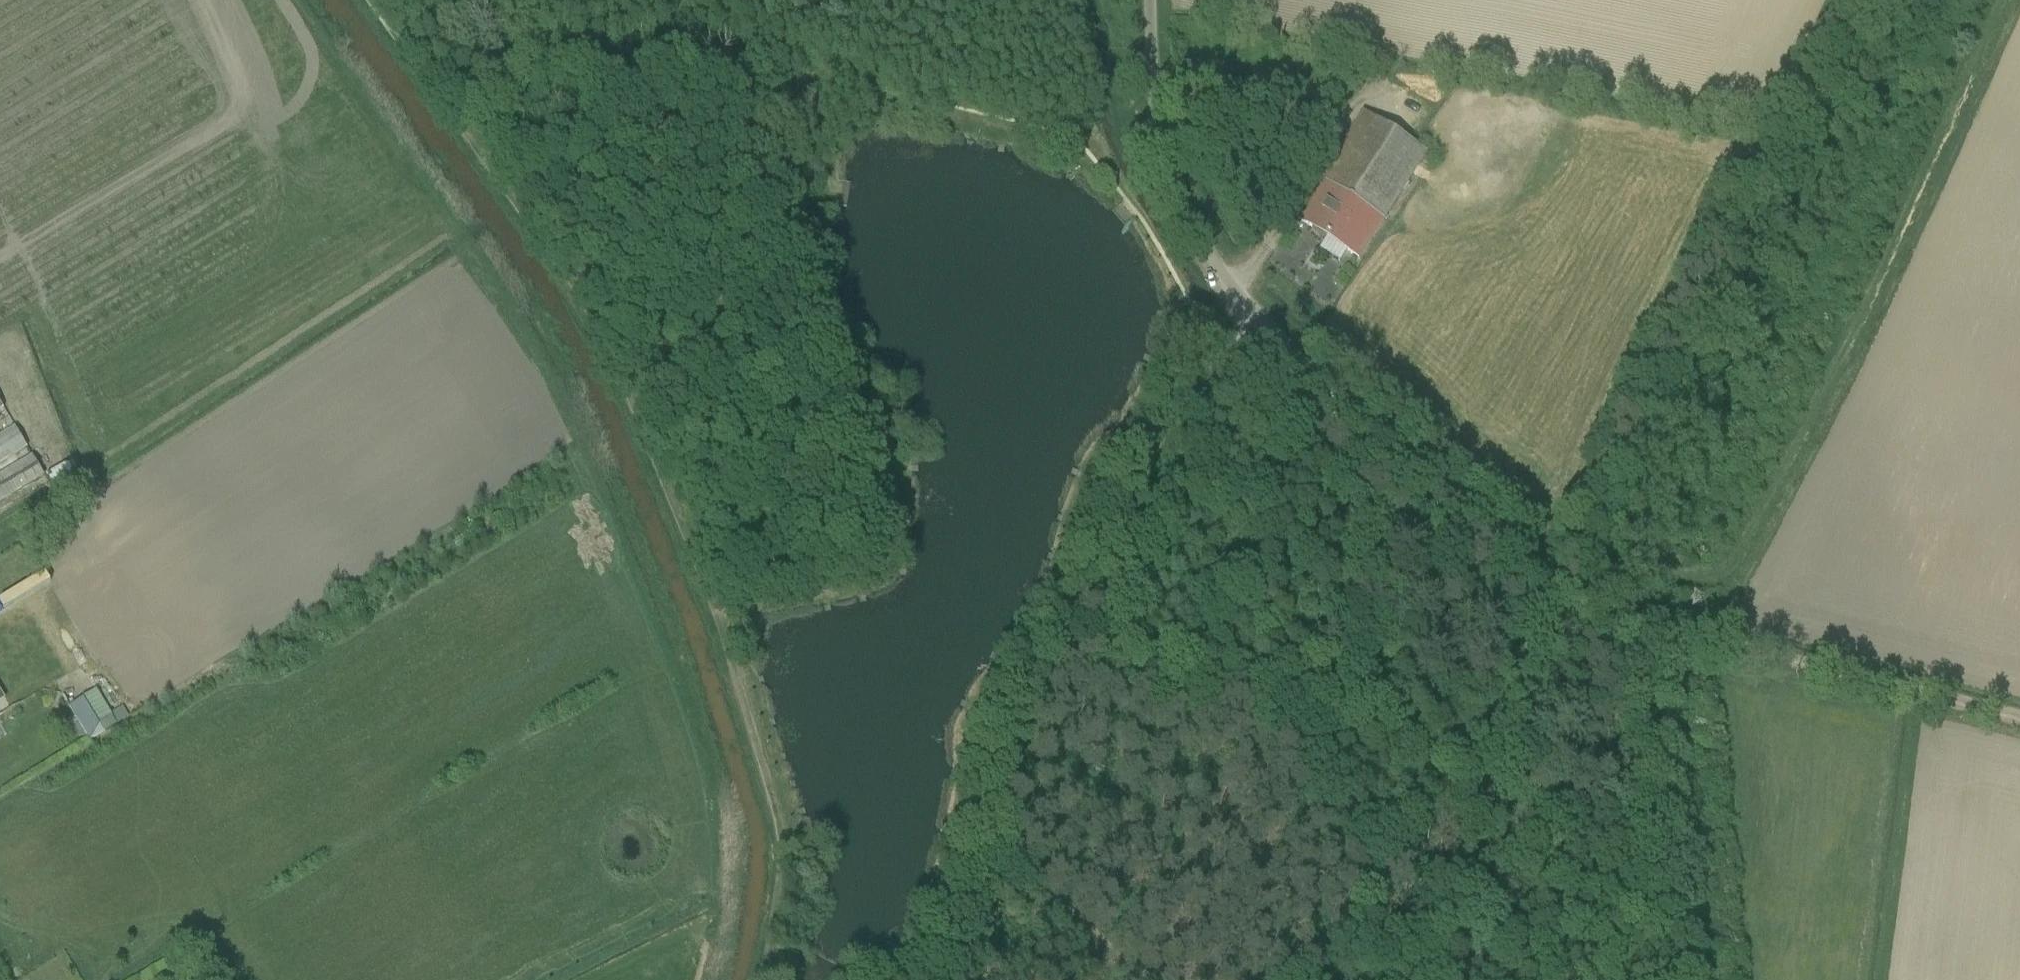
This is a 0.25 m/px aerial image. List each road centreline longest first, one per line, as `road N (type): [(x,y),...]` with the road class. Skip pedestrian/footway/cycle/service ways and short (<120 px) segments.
road 1 (unclassified): [(1640,632),(1580,618),(1222,274),(1162,160),(1147,64),(1148,0)]
road 2 (track): [(728,605),(707,529),(621,341),(376,0)]
road 3 (track): [(2019,726),(1640,632)]

